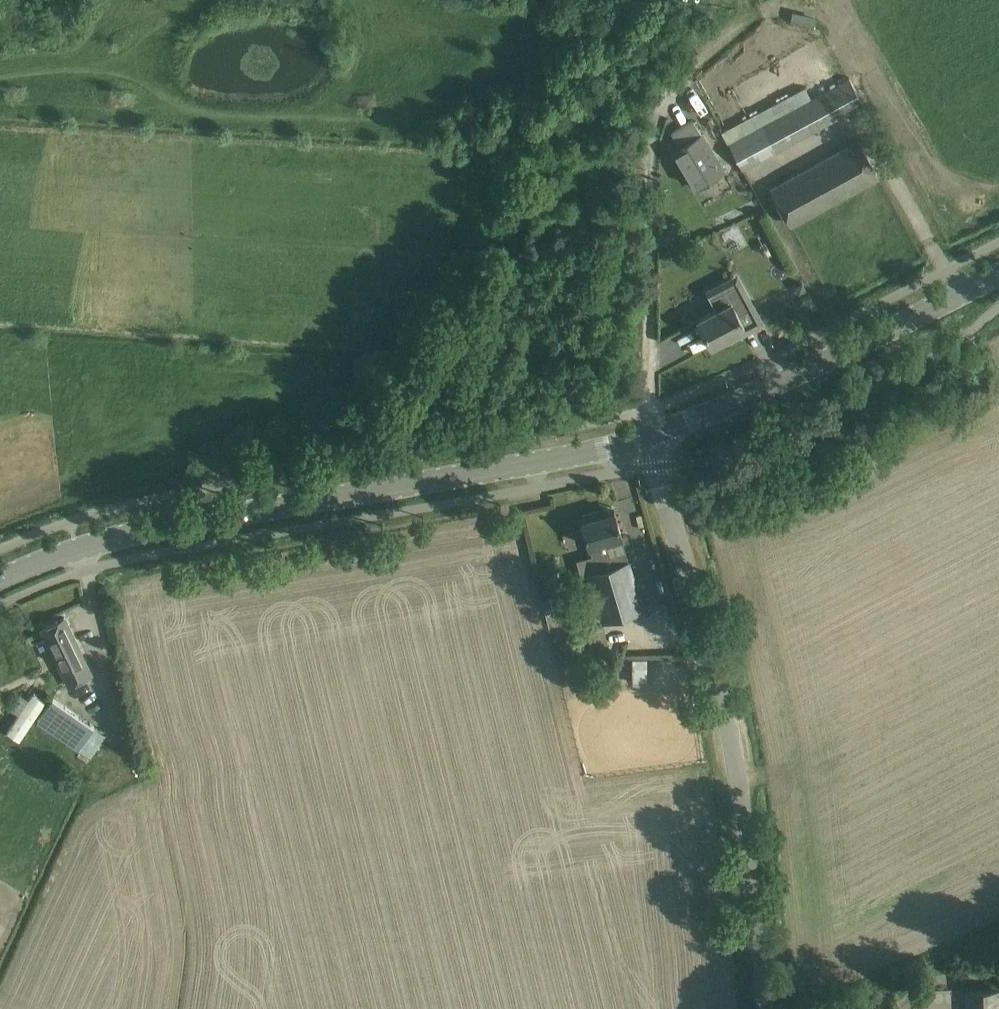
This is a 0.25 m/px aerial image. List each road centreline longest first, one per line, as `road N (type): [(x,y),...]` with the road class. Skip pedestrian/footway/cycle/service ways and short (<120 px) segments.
road 1 (tertiary): [(0,578),(214,517),(602,452),(653,436)]
road 2 (unclassified): [(764,1008),(762,920),(737,751),(653,436)]
road 3 (tertiary): [(653,436),(998,273)]

